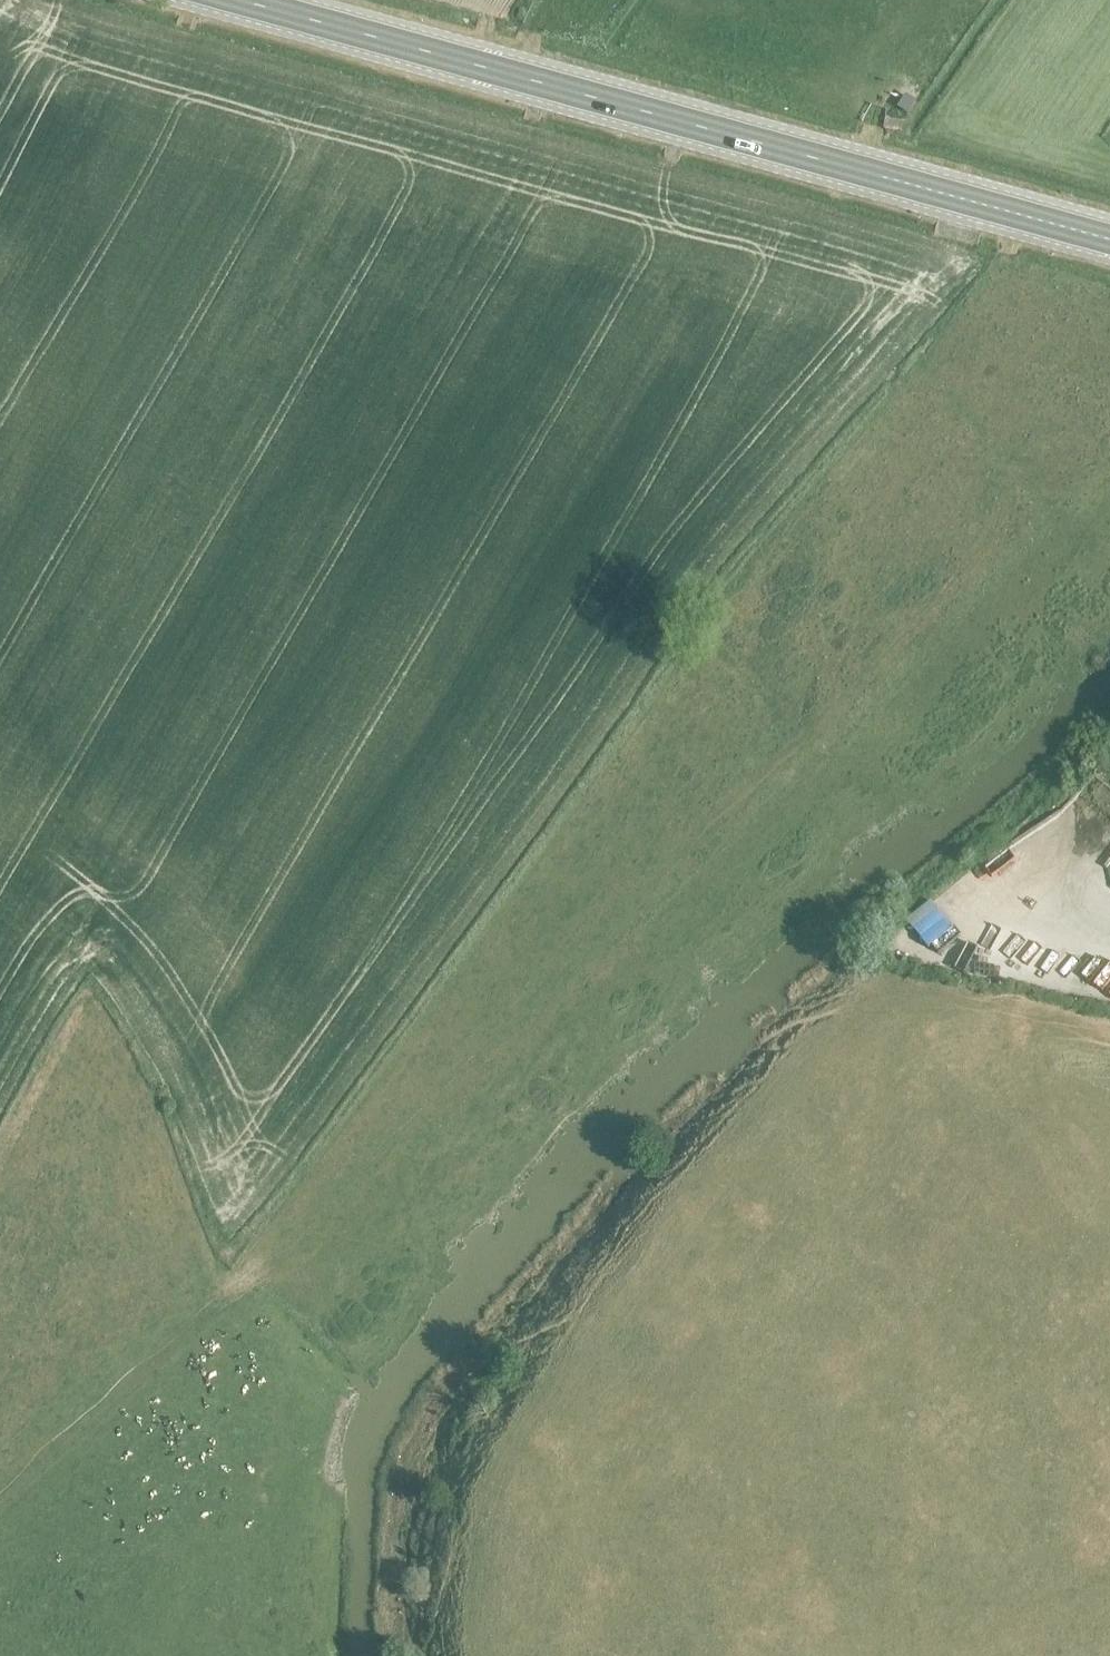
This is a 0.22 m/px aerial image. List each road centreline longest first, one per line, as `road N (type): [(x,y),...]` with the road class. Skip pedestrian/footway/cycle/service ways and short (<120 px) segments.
road 1 (primary): [(237,0),(1109,242)]

